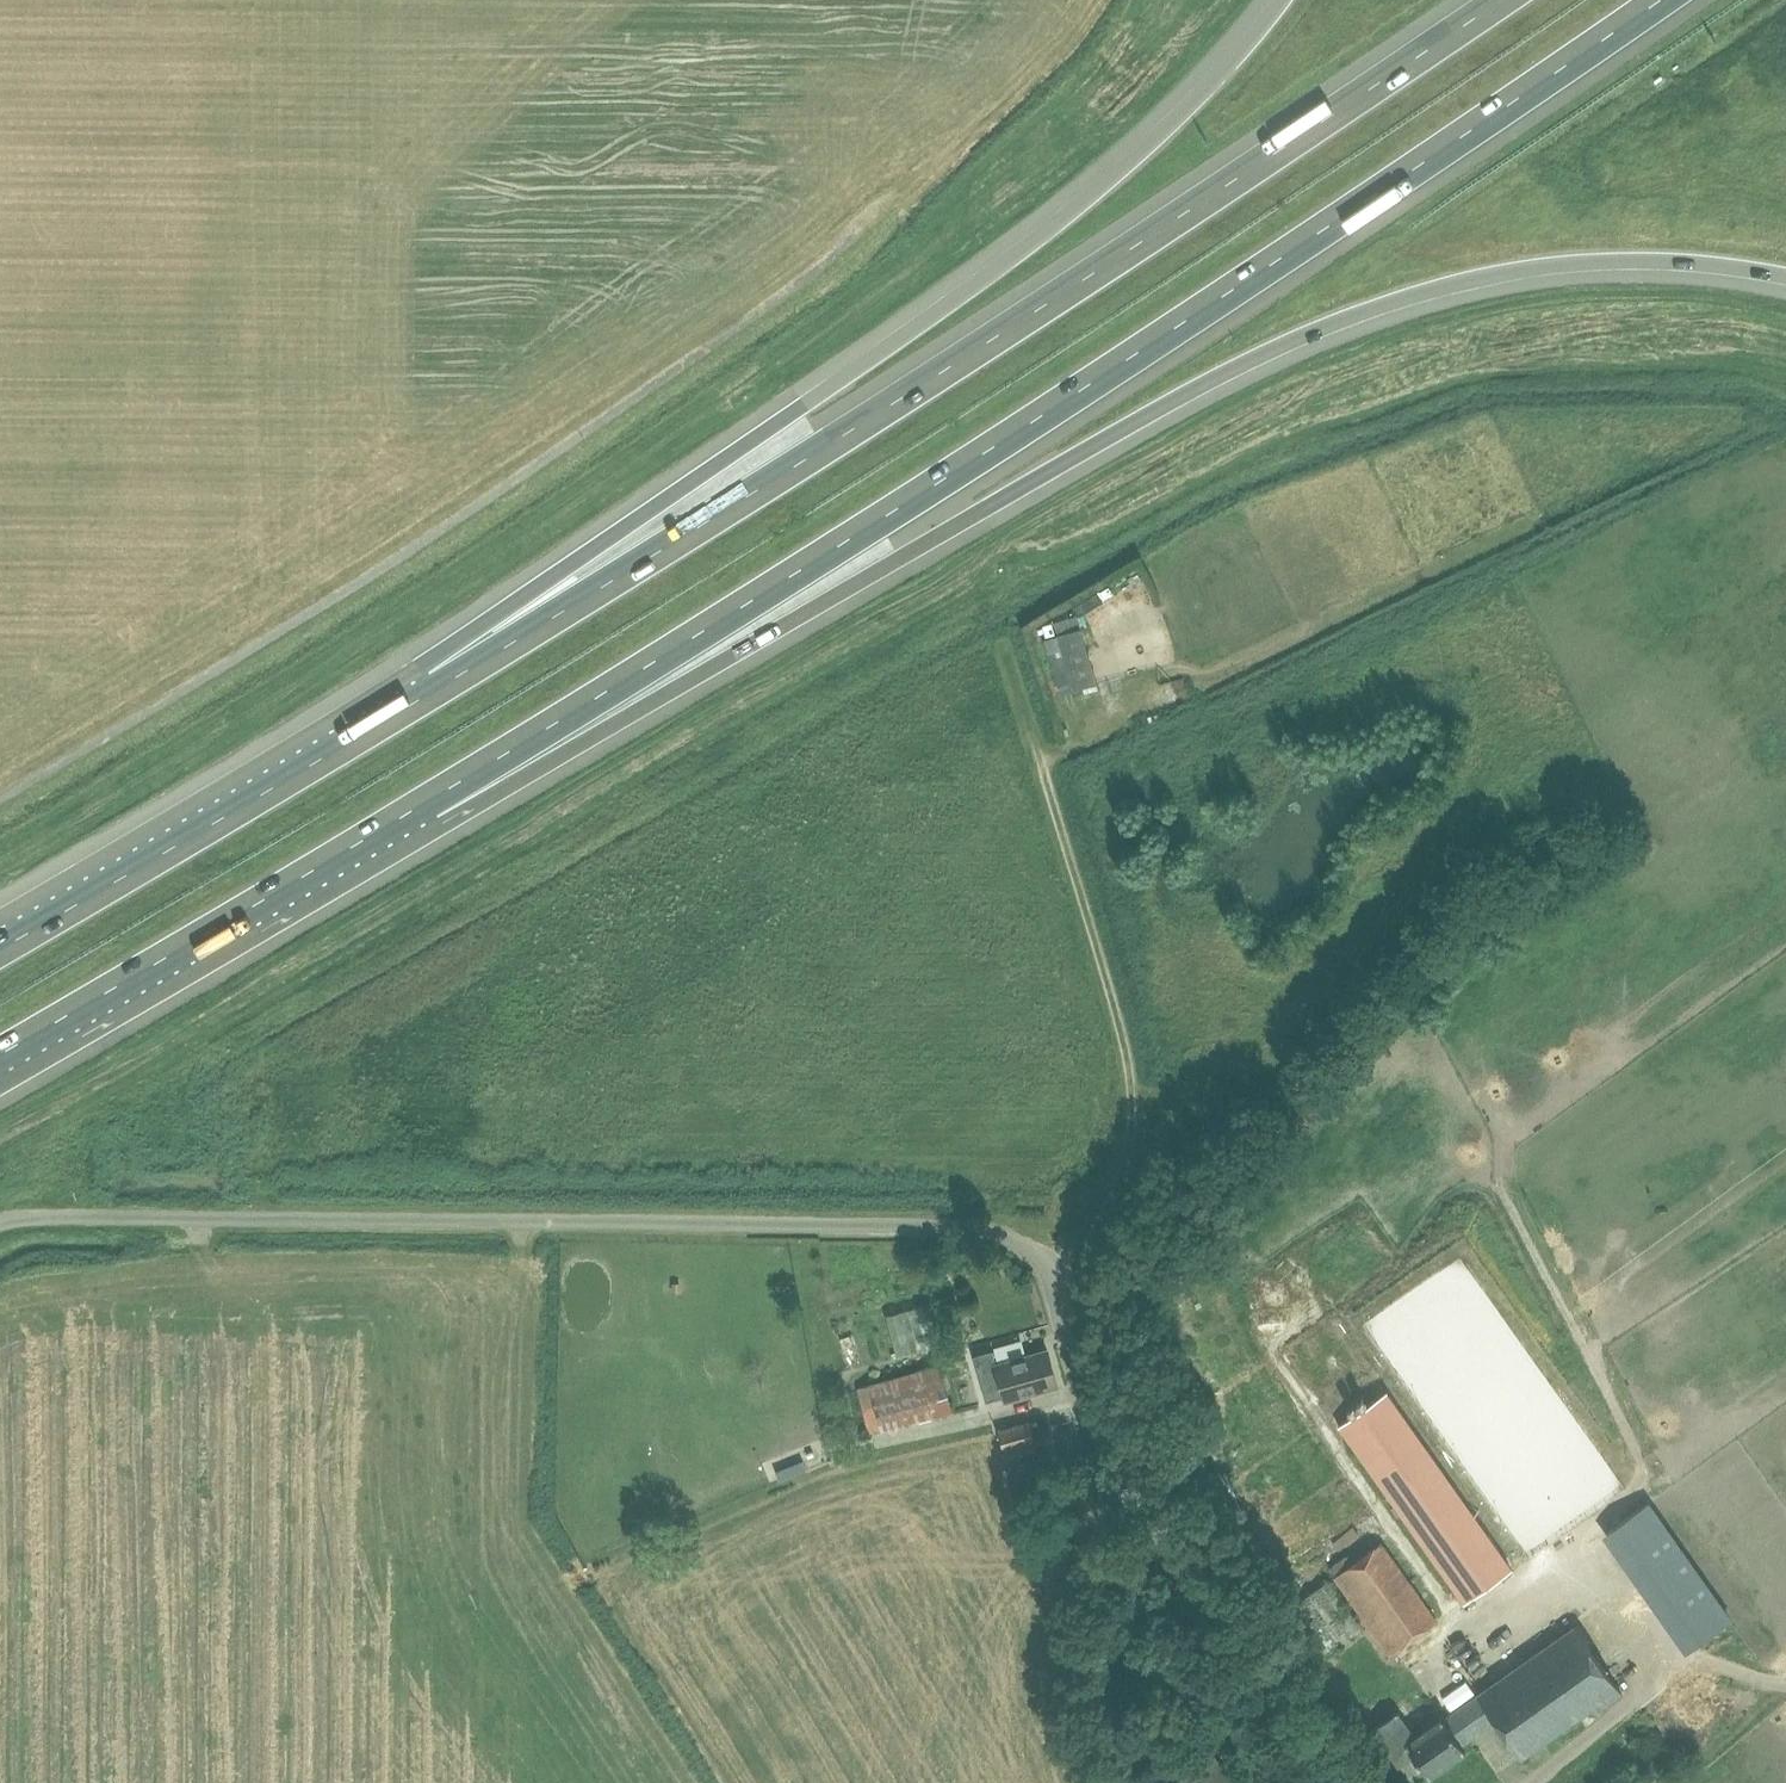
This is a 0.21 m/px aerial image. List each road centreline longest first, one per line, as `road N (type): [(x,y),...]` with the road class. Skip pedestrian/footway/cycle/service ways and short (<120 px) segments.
road 1 (motorway): [(428,802),(643,709),(1204,388),(1343,324),(1449,287),(1577,268),(1690,269),(1785,281)]
road 2 (motorway): [(428,802),(1248,280),(1653,0)]
road 3 (motorway): [(1499,0),(1192,211),(439,692)]
road 4 (motorway): [(1284,0),(1189,112),(1110,182),(567,570),(439,692)]
road 5 (tertiary): [(0,1224),(37,1217),(976,1215),(1004,1226),(1042,1280)]
road 6 (unclassified): [(0,792),(371,573),(754,315),(885,198)]
road 7 (unclassified): [(1042,1280),(1129,1132),(1140,1063),(1017,637)]
road 8 (tertiary): [(1341,1782),(1124,1472),(1042,1280)]
road 9 (motorway): [(439,692),(0,950)]
road 10 (motorway): [(0,1050),(428,802)]

